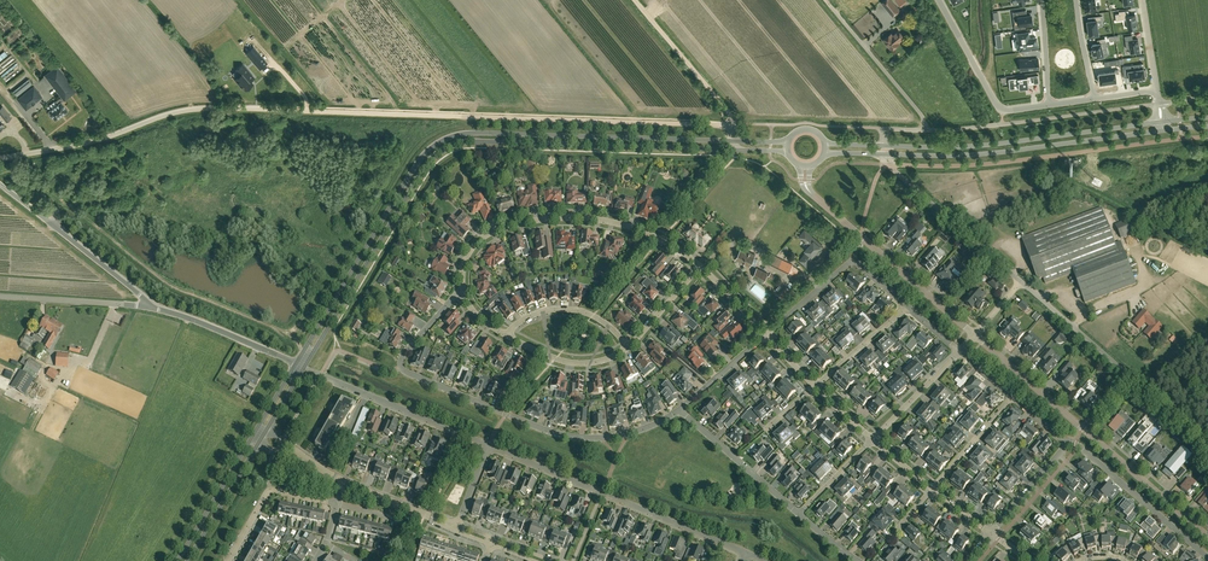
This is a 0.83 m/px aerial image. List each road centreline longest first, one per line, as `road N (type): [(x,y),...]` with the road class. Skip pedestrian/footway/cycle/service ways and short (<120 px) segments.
road 1 (tertiary): [(733,141),(470,132),(433,144),(297,363)]
road 2 (tertiary): [(304,367),(426,164),(444,148),(472,140),(736,150)]
road 3 (track): [(268,108),(734,126)]
road 4 (tertiary): [(821,158),(988,154),(1162,131)]
road 5 (tertiary): [(1161,122),(963,146),(822,141)]
road 6 (unclassified): [(890,166),(965,166),(1207,137)]
road 7 (residential): [(1207,536),(975,335)]
road 8 (residential): [(464,291),(466,261),(479,241),(539,220),(633,228),(700,266)]
road 9 (residential): [(746,553),(490,446)]
road 10 (unclassified): [(0,158),(110,137),(159,116),(268,108)]
road 11 (residential): [(1207,460),(1173,414),(1021,281)]
road 12 (unclassified): [(925,130),(1159,104)]
road 13 (tertiary): [(297,363),(178,560)]
road 14 (residential): [(507,414),(401,366),(464,291)]
road 15 (residential): [(975,335),(821,202)]
road 16 (unclassified): [(148,307),(0,185)]
road 17 (residential): [(490,446),(321,374)]
road 18 (residential): [(1207,558),(1066,442)]
road 19 (residential): [(507,414),(565,437),(600,438),(679,411)]
road 20 (residential): [(940,0),(1001,112),(1050,105)]
road 21 (residential): [(1021,281),(890,166)]
road 22 (track): [(734,126),(634,0)]
road 23 (unclassified): [(297,363),(148,307)]
road 24 (residential): [(799,515),(679,411)]
road 25 (unclassified): [(925,130),(921,115),(829,6)]
road 26 (residential): [(337,504),(270,491),(228,560)]
road 27 (unclassified): [(148,307),(0,296)]
road 28 (unclassified): [(507,336),(524,319),(566,309),(602,321),(628,347)]
road 29 (tertiary): [(190,560),(260,445)]
road 30 (residential): [(873,441),(960,351)]
road 31 (residential): [(815,387),(908,305)]
road 32 (residential): [(933,489),(1012,396)]

